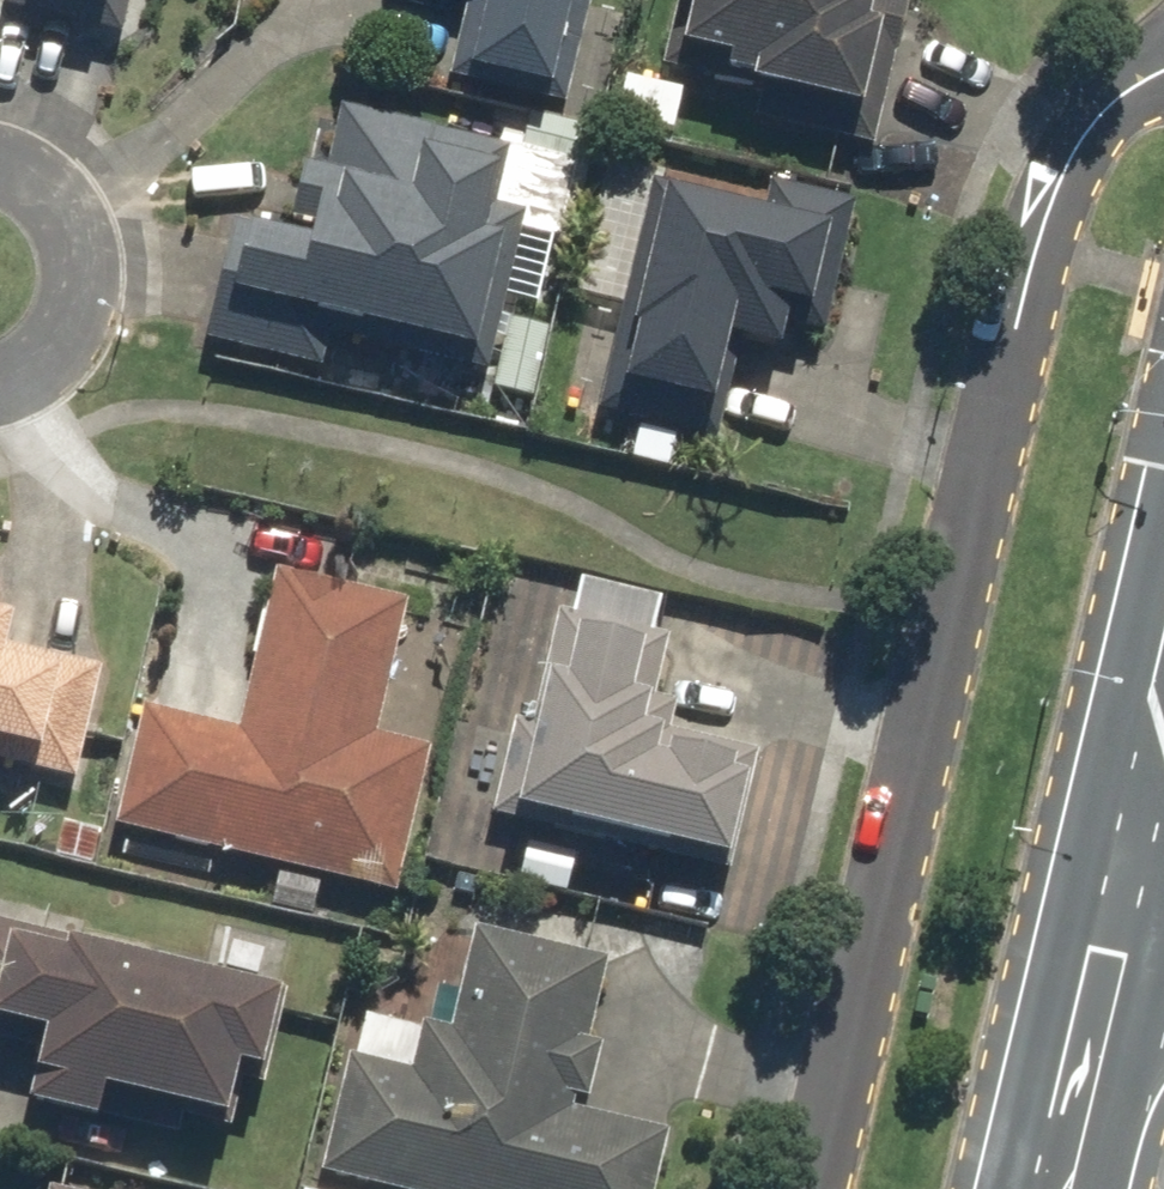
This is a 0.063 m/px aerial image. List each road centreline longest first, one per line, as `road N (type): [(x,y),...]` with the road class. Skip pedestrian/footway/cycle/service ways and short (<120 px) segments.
road 1 (residential): [(807,1188),(1021,299),(1077,149),(1163,77)]
road 2 (secondary): [(1136,869),(1049,1188)]
road 3 (residential): [(0,155),(56,222),(61,284),(18,345),(0,347)]
road 4 (secondary): [(1163,732),(1136,869)]

